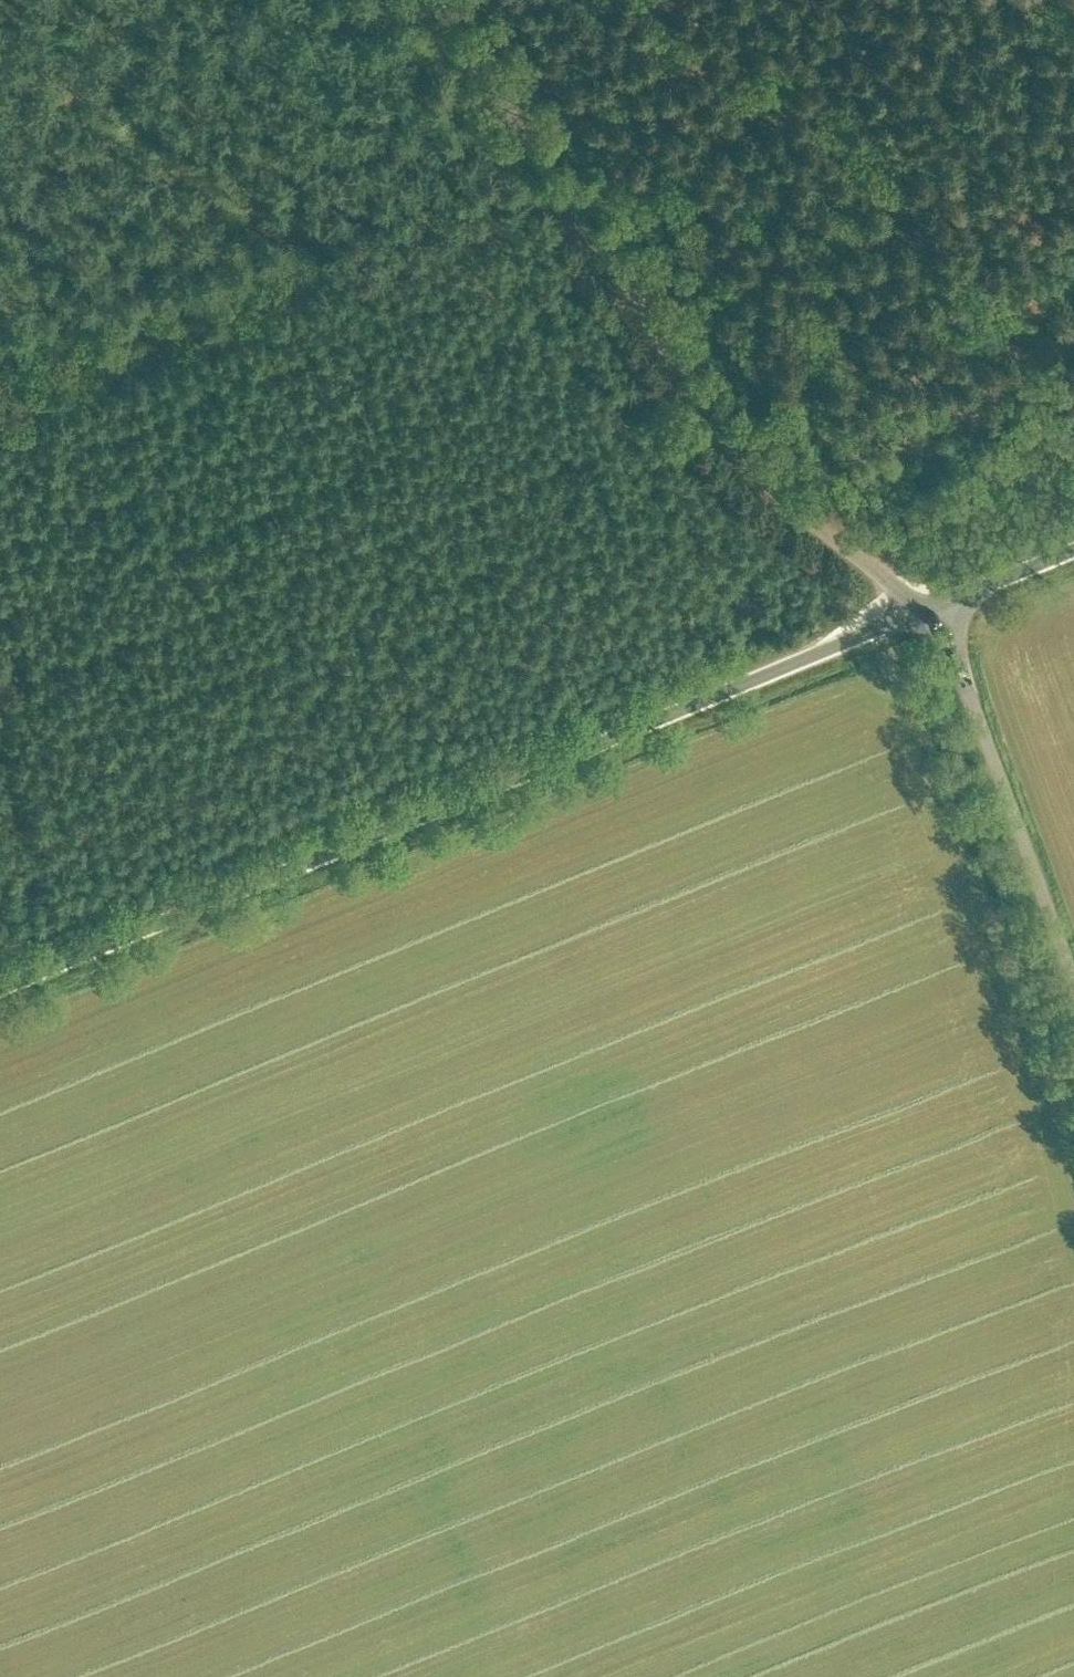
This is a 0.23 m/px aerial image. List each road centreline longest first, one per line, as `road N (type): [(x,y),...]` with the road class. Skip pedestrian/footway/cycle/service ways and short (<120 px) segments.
road 1 (unclassified): [(0,986),(930,607)]
road 2 (unclassified): [(930,607),(754,471),(432,0)]
road 3 (track): [(0,681),(697,396)]
road 4 (unclassified): [(1073,977),(953,645),(930,607)]
road 5 (unclassified): [(930,607),(1073,546)]

